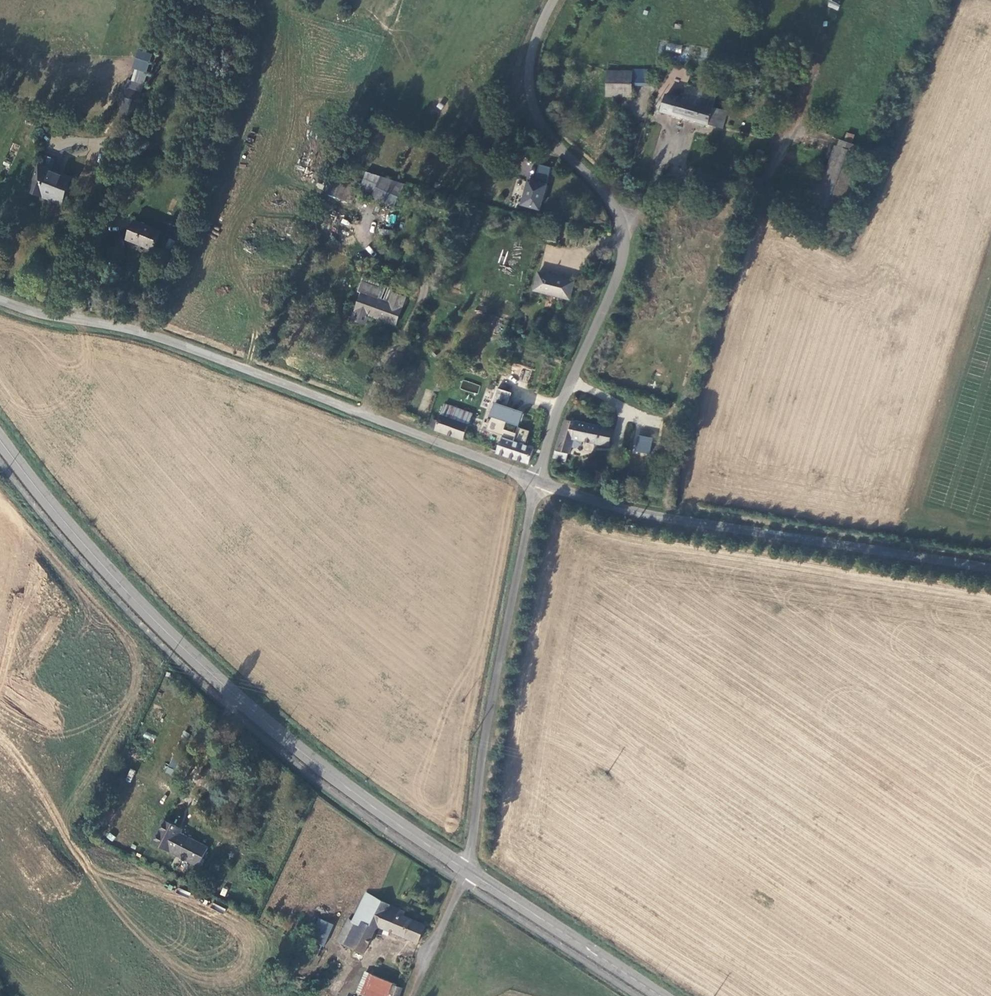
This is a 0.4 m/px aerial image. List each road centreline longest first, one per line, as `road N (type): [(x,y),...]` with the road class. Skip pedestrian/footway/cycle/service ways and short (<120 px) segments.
road 1 (secondary): [(466,870),(320,767),(226,688),(150,617),(0,441)]
road 2 (unclassified): [(537,481),(164,340),(0,302)]
road 3 (unclassified): [(537,481),(624,246),(613,206),(550,136),(531,96),(532,49),(553,0)]
road 4 (unclassified): [(990,568),(680,520),(537,481)]
road 5 (unclassified): [(466,870),(537,481)]
road 6 (secondary): [(657,995),(466,870)]

